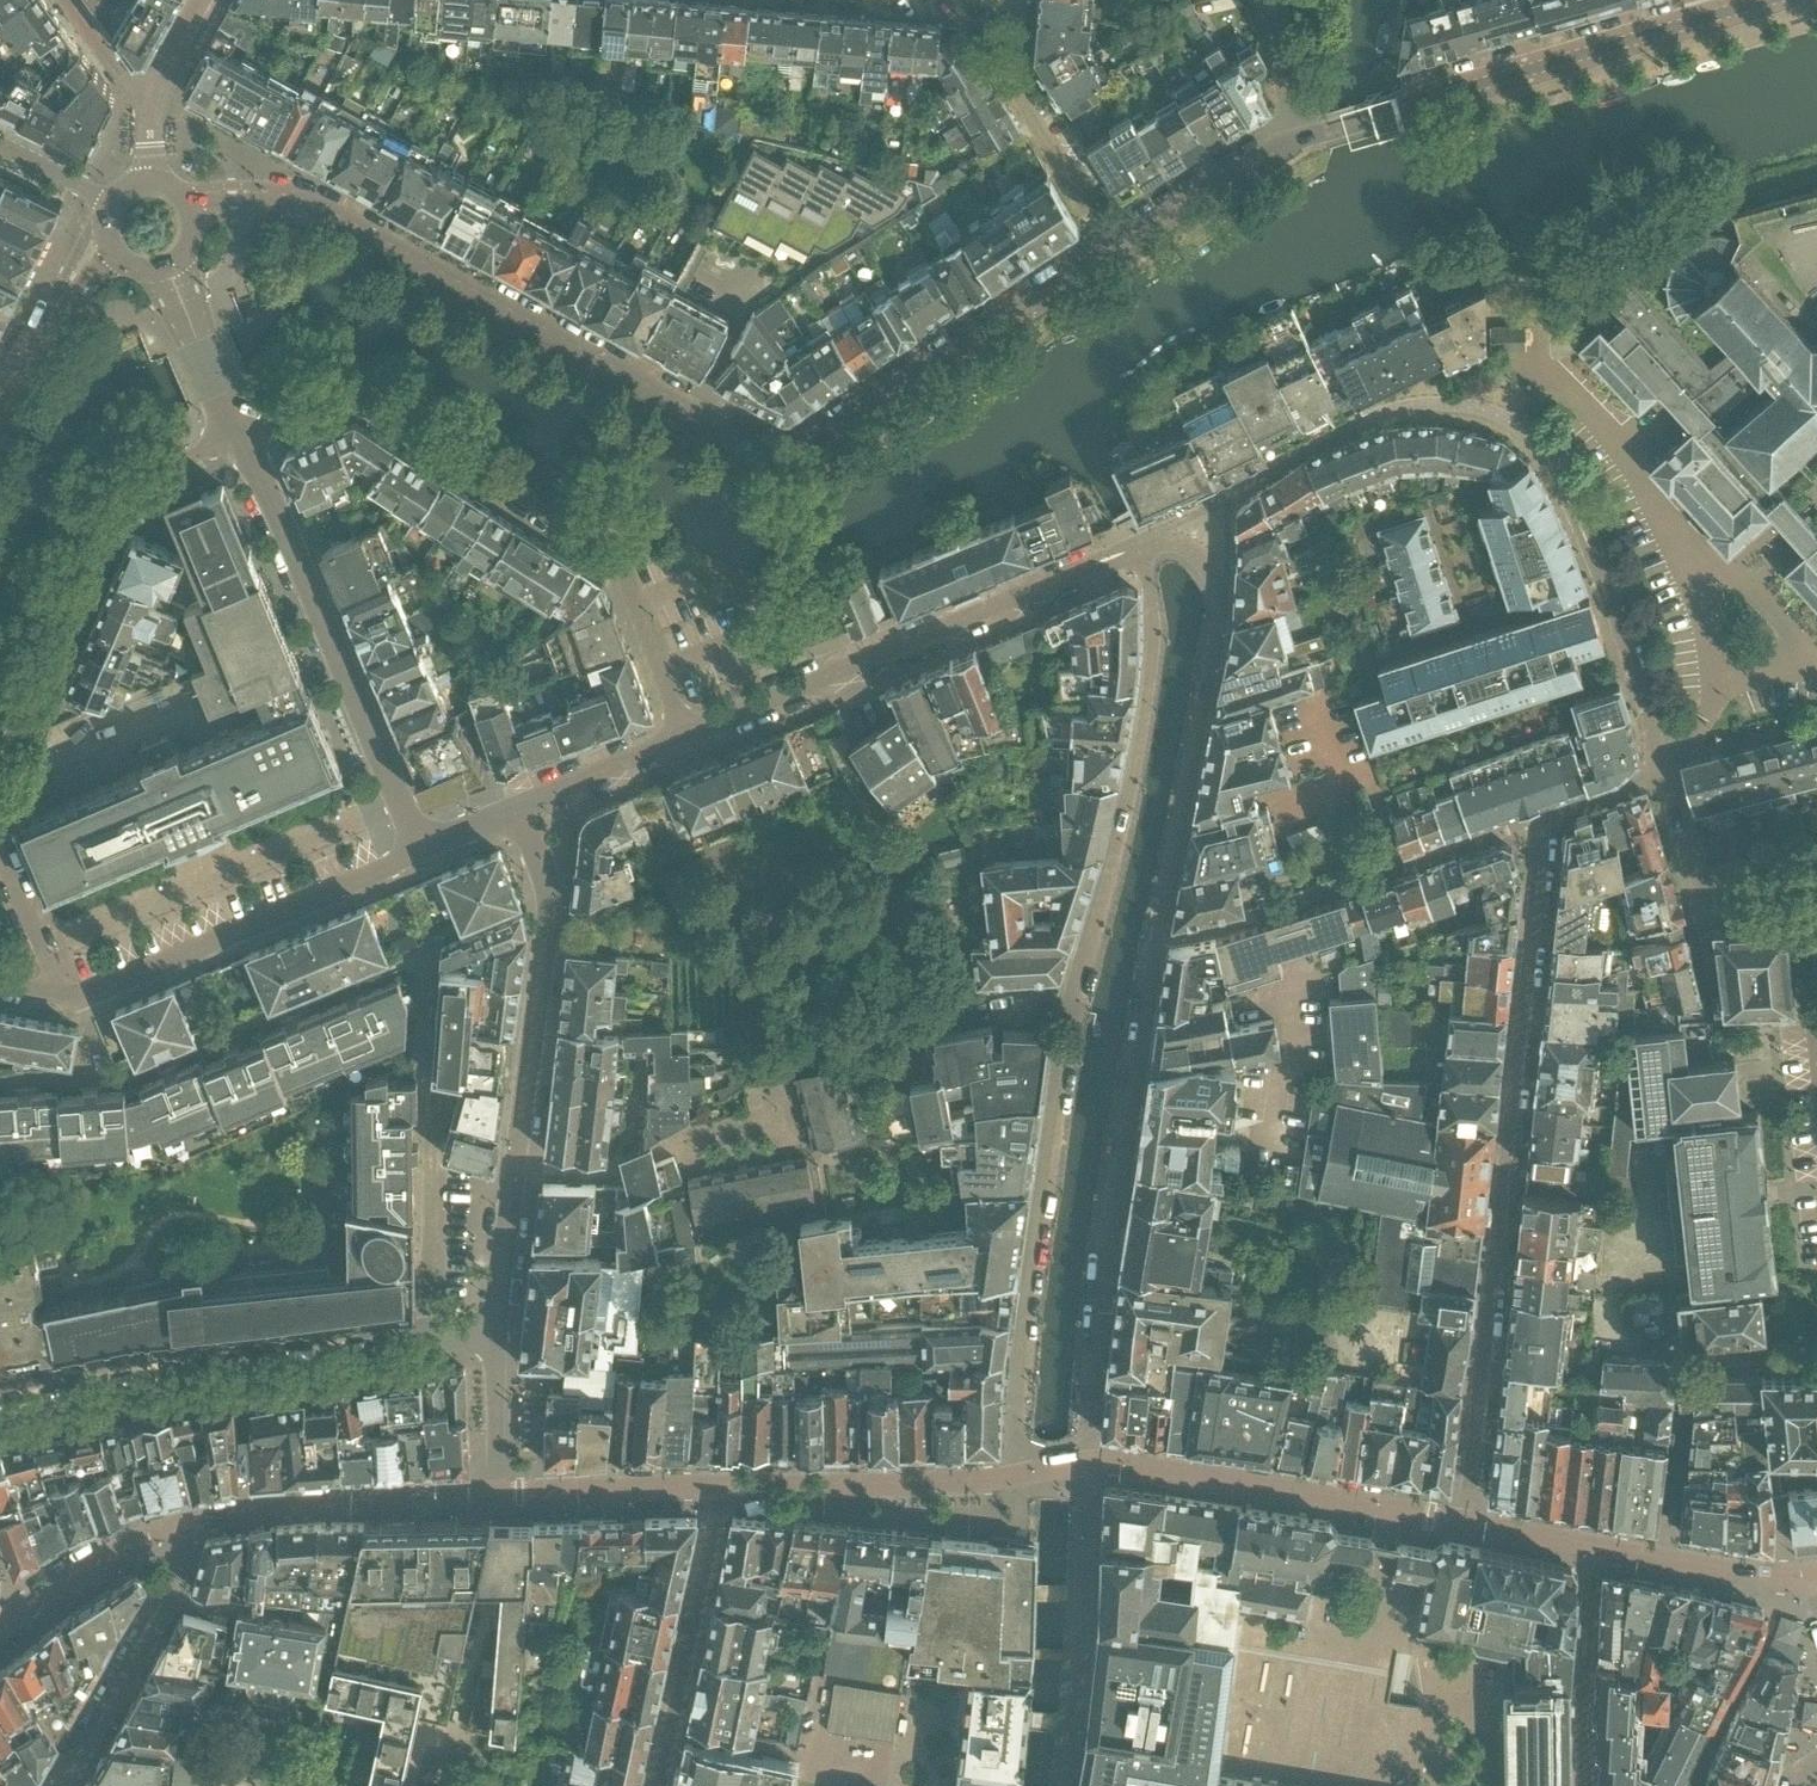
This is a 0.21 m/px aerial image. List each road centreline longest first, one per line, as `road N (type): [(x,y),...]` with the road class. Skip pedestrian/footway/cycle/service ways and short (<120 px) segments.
road 1 (residential): [(1113,252),(861,418),(809,448),(776,454),(732,440),(327,217),(265,201),(195,208)]
road 2 (residential): [(1129,551),(1149,577),(1154,633),(1140,746),(1059,1096),(1033,1263),(1018,1475)]
road 3 (residential): [(1466,1521),(1543,815)]
road 4 (residential): [(686,735),(617,560),(354,395),(333,395),(241,436)]
road 5 (residential): [(517,804),(550,894),(495,1330)]
road 6 (residential): [(1086,1464),(1098,1290),(1153,941)]
road 7 (residential): [(1153,941),(1218,591),(1205,564),(1181,546),(1158,540),(1129,551)]
road 8 (residential): [(422,851),(241,436)]
road 9 (residential): [(0,1420),(243,1372),(407,1351),(435,1335)]
road 10 (residential): [(435,1335),(403,1327),(182,1352),(0,1389)]
road 11 (residential): [(0,774),(123,488),(241,436)]
road 12 (residential): [(1696,21),(1296,143)]
road 13 (residential): [(1153,941),(1250,918),(1543,815)]
road 14 (residential): [(435,1335),(427,1297),(439,1105),(423,1038),(421,950)]
road 15 (residential): [(1466,1521),(1230,1479),(1086,1464)]
road 16 (residential): [(78,994),(422,851)]
road 17 (residential): [(1062,1785),(1081,1670),(1086,1464)]
road 18 (residential): [(493,1492),(246,1507),(175,1527)]
road 19 (residential): [(724,1486),(656,1785)]
road 20 (residential): [(1018,1475),(724,1486)]
road 21 (residential): [(55,1785),(177,1582),(175,1527)]
road 22 (residential): [(1570,502),(1662,769)]
road 23 (residential): [(1020,0),(1012,76),(1113,252)]
road 24 (residential): [(876,659),(1129,551)]
road 25 (track): [(921,967),(836,743)]
road 26 (residential): [(1594,1549),(1582,1720),(1587,1785)]
road 27 (residential): [(724,1486),(493,1492)]
road 28 (residential): [(1816,1579),(1594,1549)]
road 29 (residential): [(0,440),(59,313),(112,253)]
road 30 (residential): [(1704,898),(1796,911),(1816,1036)]
road 31 (residential): [(1296,143),(1113,252)]
road 32 (residential): [(876,659),(686,735)]
road 33 (residential): [(175,1527),(121,1550),(0,1629)]
road 34 (residential): [(0,1085),(103,1078),(78,994)]
road 35 (residential): [(517,804),(686,735)]
road 36 (residential): [(241,436),(168,269)]
road 37 (residential): [(495,1330),(493,1492)]
road 38 (residential): [(1296,143),(1279,52),(1282,0)]
road 39 (residential): [(54,990),(0,857)]
road 40 (residential): [(1662,769),(1695,891),(1704,898)]
road 41 (residential): [(148,107),(68,0)]
road 42 (residential): [(1594,1549),(1466,1521)]
road 43 (residential): [(1543,815),(1662,769)]
road 44 (residential): [(0,149),(111,203)]
road 45 (residential): [(209,0),(148,107)]

